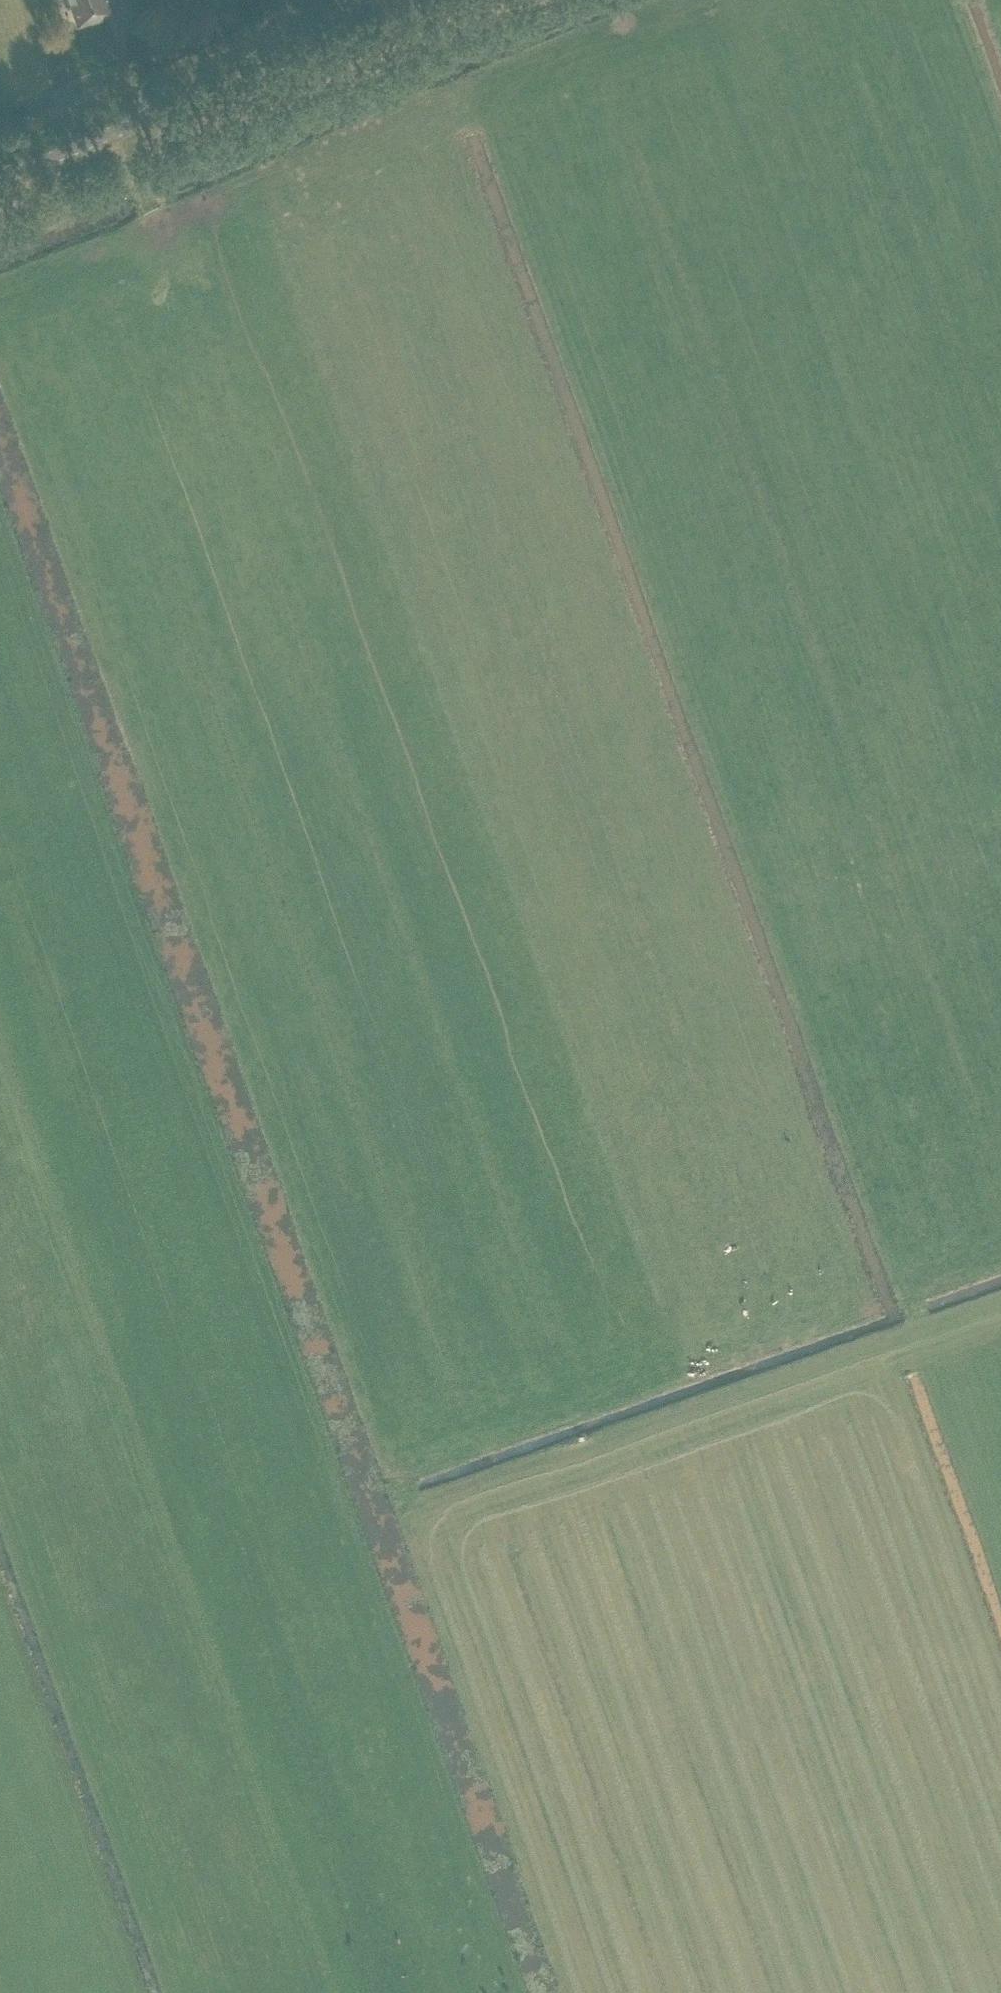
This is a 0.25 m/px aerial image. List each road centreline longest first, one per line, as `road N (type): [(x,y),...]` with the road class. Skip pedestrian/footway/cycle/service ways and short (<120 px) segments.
road 1 (unclassified): [(0,181),(442,0)]

